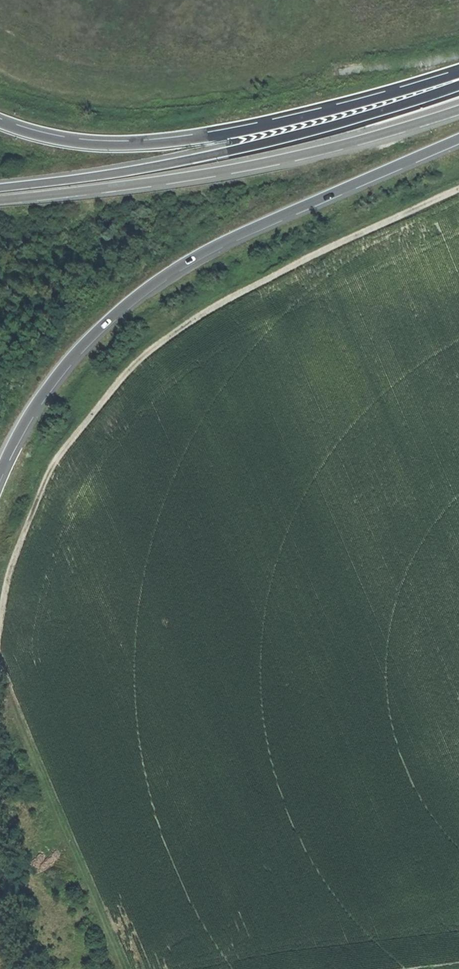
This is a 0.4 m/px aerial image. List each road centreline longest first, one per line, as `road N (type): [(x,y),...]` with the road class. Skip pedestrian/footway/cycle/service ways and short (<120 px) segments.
road 1 (track): [(0,635),(14,560),(38,499),(125,375),(232,297),(458,188)]
road 2 (motorway): [(0,472),(46,389),(134,299),(244,233),(458,139)]
road 3 (motorway): [(458,86),(334,126),(187,160),(0,187)]
road 4 (motorway): [(458,74),(276,124),(146,145),(61,142),(0,123)]
road 5 (motorway): [(0,200),(308,154),(458,111)]

